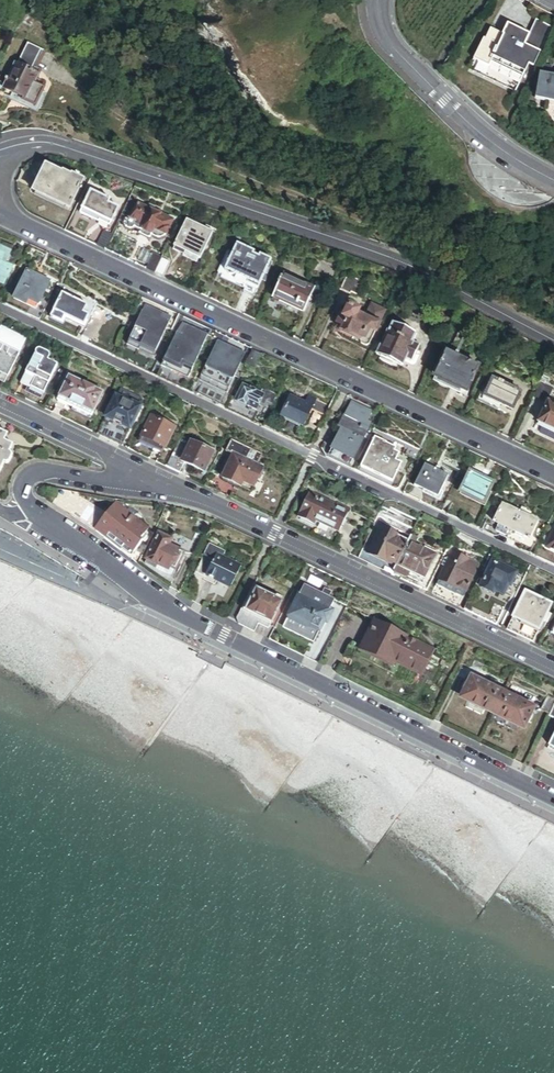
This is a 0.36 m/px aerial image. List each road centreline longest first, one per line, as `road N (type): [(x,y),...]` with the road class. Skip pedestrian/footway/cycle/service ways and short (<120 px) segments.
road 1 (residential): [(553,572),(0,308)]
road 2 (residential): [(6,216),(553,474)]
road 3 (residential): [(33,513),(145,593),(553,801)]
road 4 (residential): [(3,158),(58,148),(395,263),(553,344)]
road 5 (residential): [(553,668),(153,478)]
road 6 (tertiary): [(553,180),(443,100),(391,45),(378,0)]
road 7 (residential): [(153,478),(0,404)]
road 8 (residential): [(153,478),(33,472),(21,490),(33,513)]

